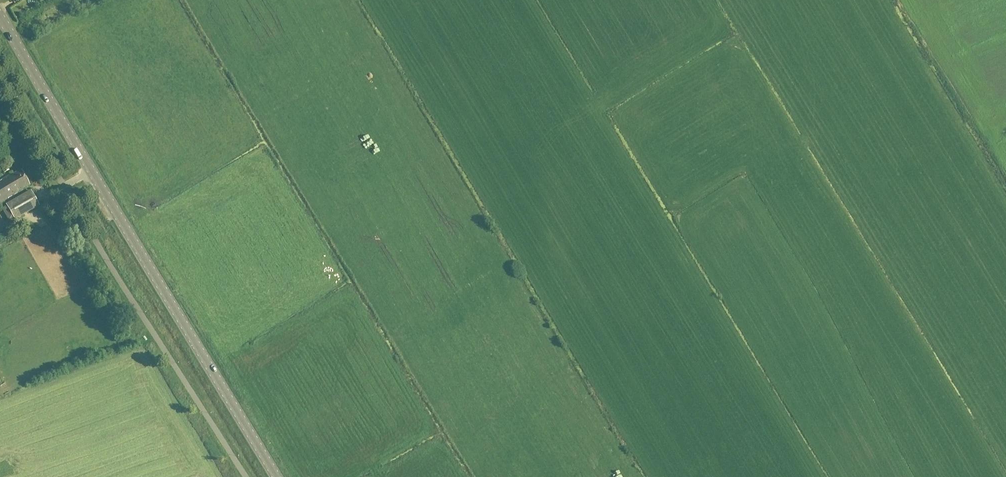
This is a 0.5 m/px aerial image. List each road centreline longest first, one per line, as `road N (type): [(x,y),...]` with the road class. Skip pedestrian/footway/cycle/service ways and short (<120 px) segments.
road 1 (tertiary): [(274,476),(0,18)]

